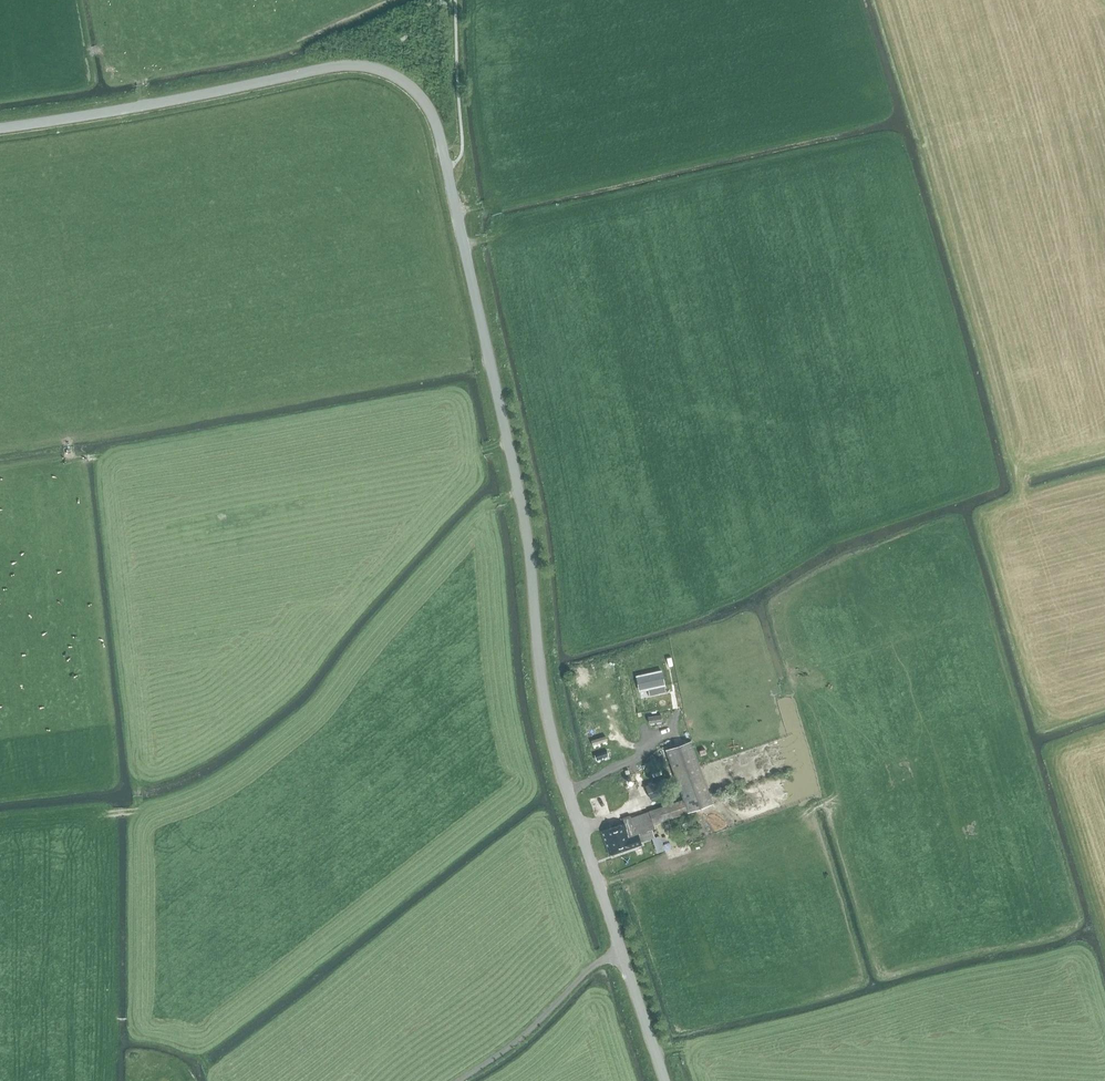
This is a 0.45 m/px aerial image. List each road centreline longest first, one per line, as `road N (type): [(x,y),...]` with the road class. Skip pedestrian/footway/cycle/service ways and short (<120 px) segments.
road 1 (unclassified): [(665,1080),(555,748),(521,503),(439,135),(422,100),(388,73),(339,65),(0,128)]

